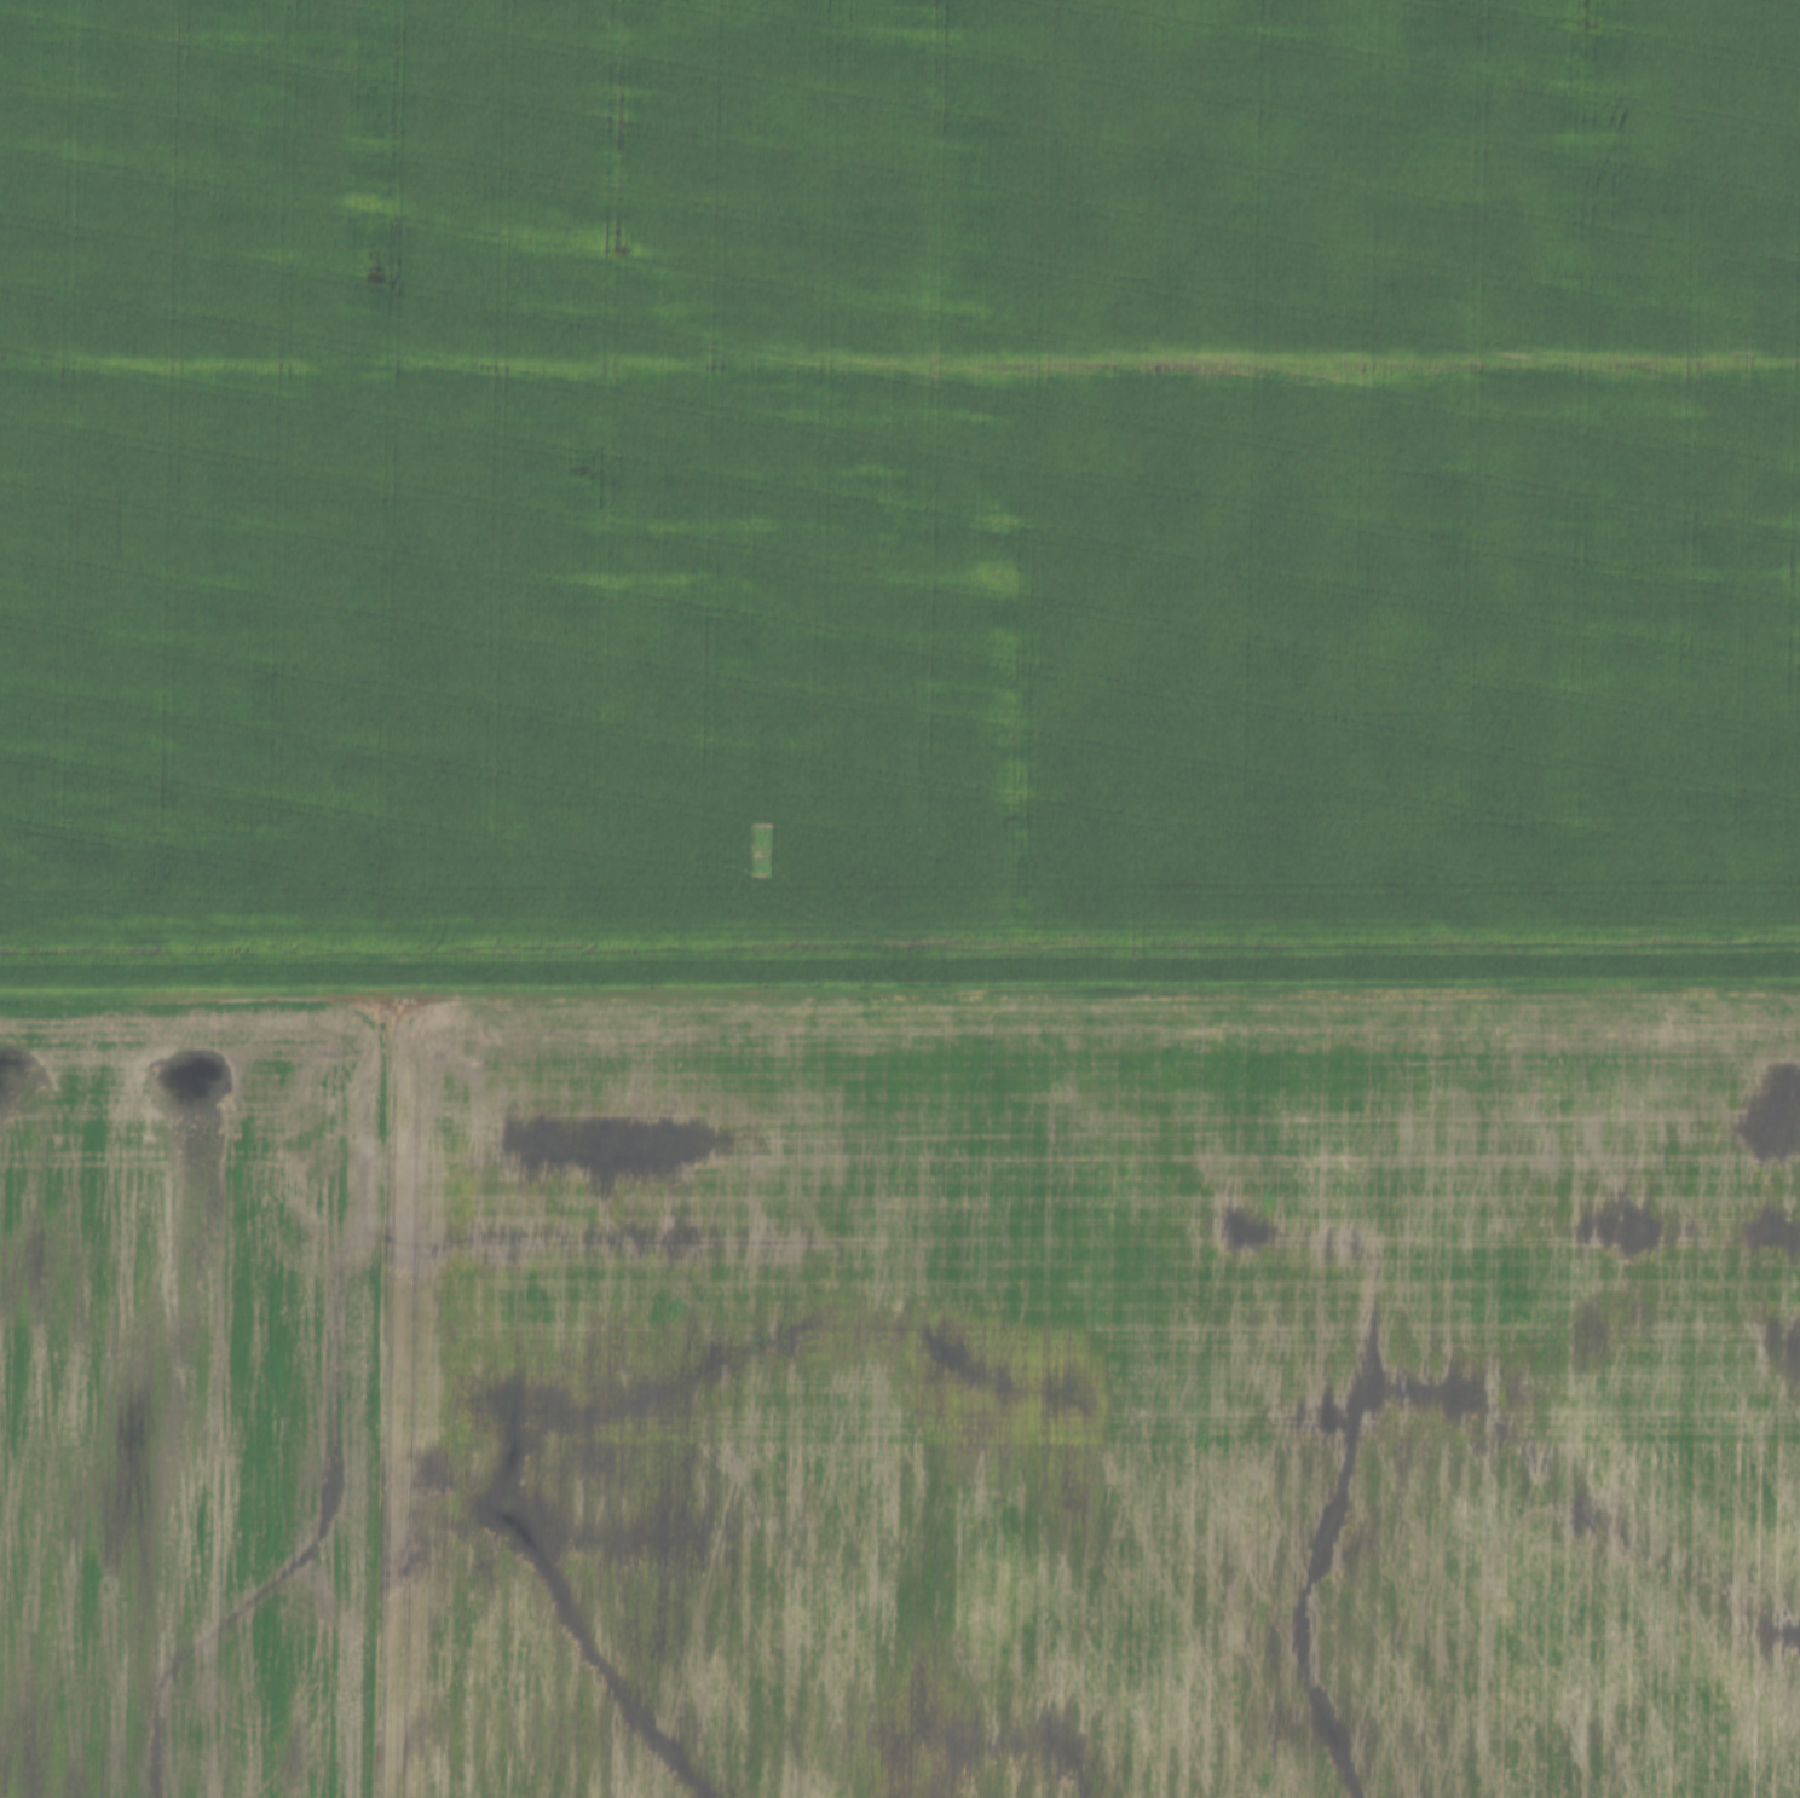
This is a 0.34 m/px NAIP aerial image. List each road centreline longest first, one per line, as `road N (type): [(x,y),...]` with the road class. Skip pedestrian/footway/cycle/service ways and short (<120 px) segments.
road 1 (track): [(1799,997),(0,1009)]

